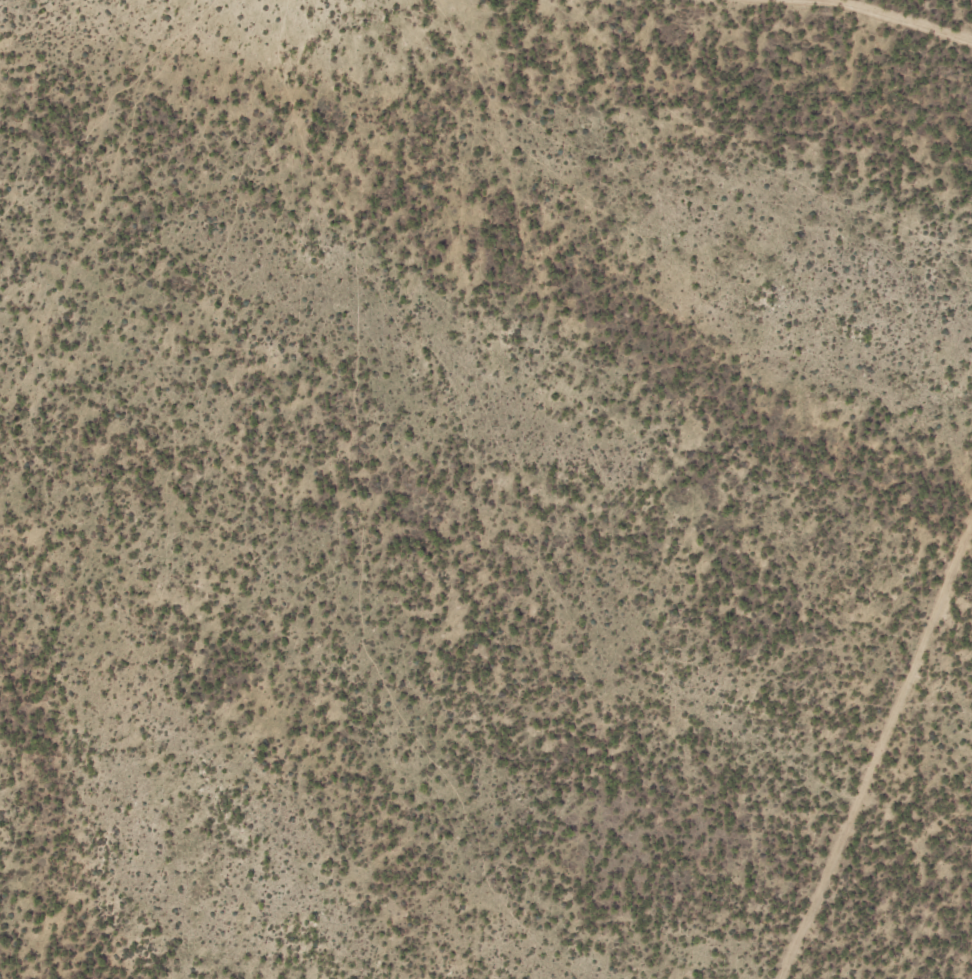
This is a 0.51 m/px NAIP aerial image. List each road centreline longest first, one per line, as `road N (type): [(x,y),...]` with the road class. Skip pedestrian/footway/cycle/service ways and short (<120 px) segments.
road 1 (track): [(782,978),(971,539)]
road 2 (track): [(754,0),(870,13),(971,46)]

